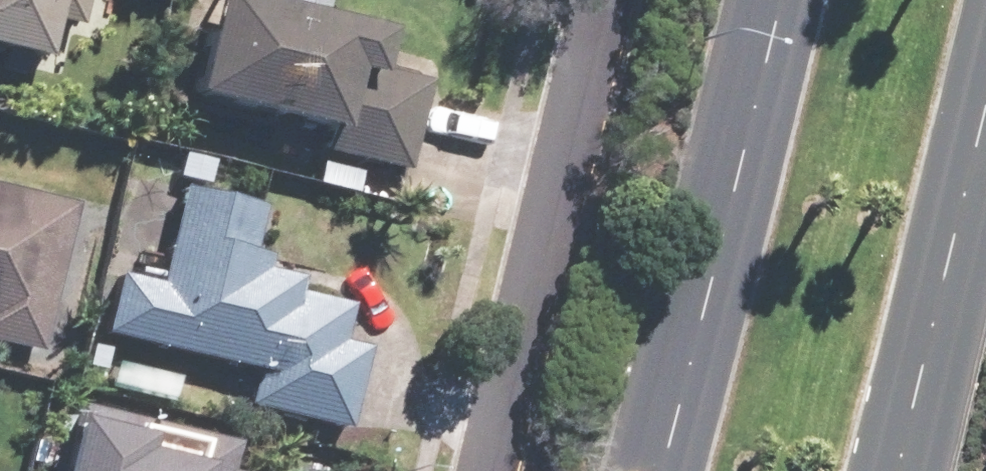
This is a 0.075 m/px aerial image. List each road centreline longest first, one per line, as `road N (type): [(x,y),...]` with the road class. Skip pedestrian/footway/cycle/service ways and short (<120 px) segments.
road 1 (primary): [(615,470),(742,0)]
road 2 (residential): [(484,470),(595,0)]
road 3 (primary): [(985,93),(895,470)]

